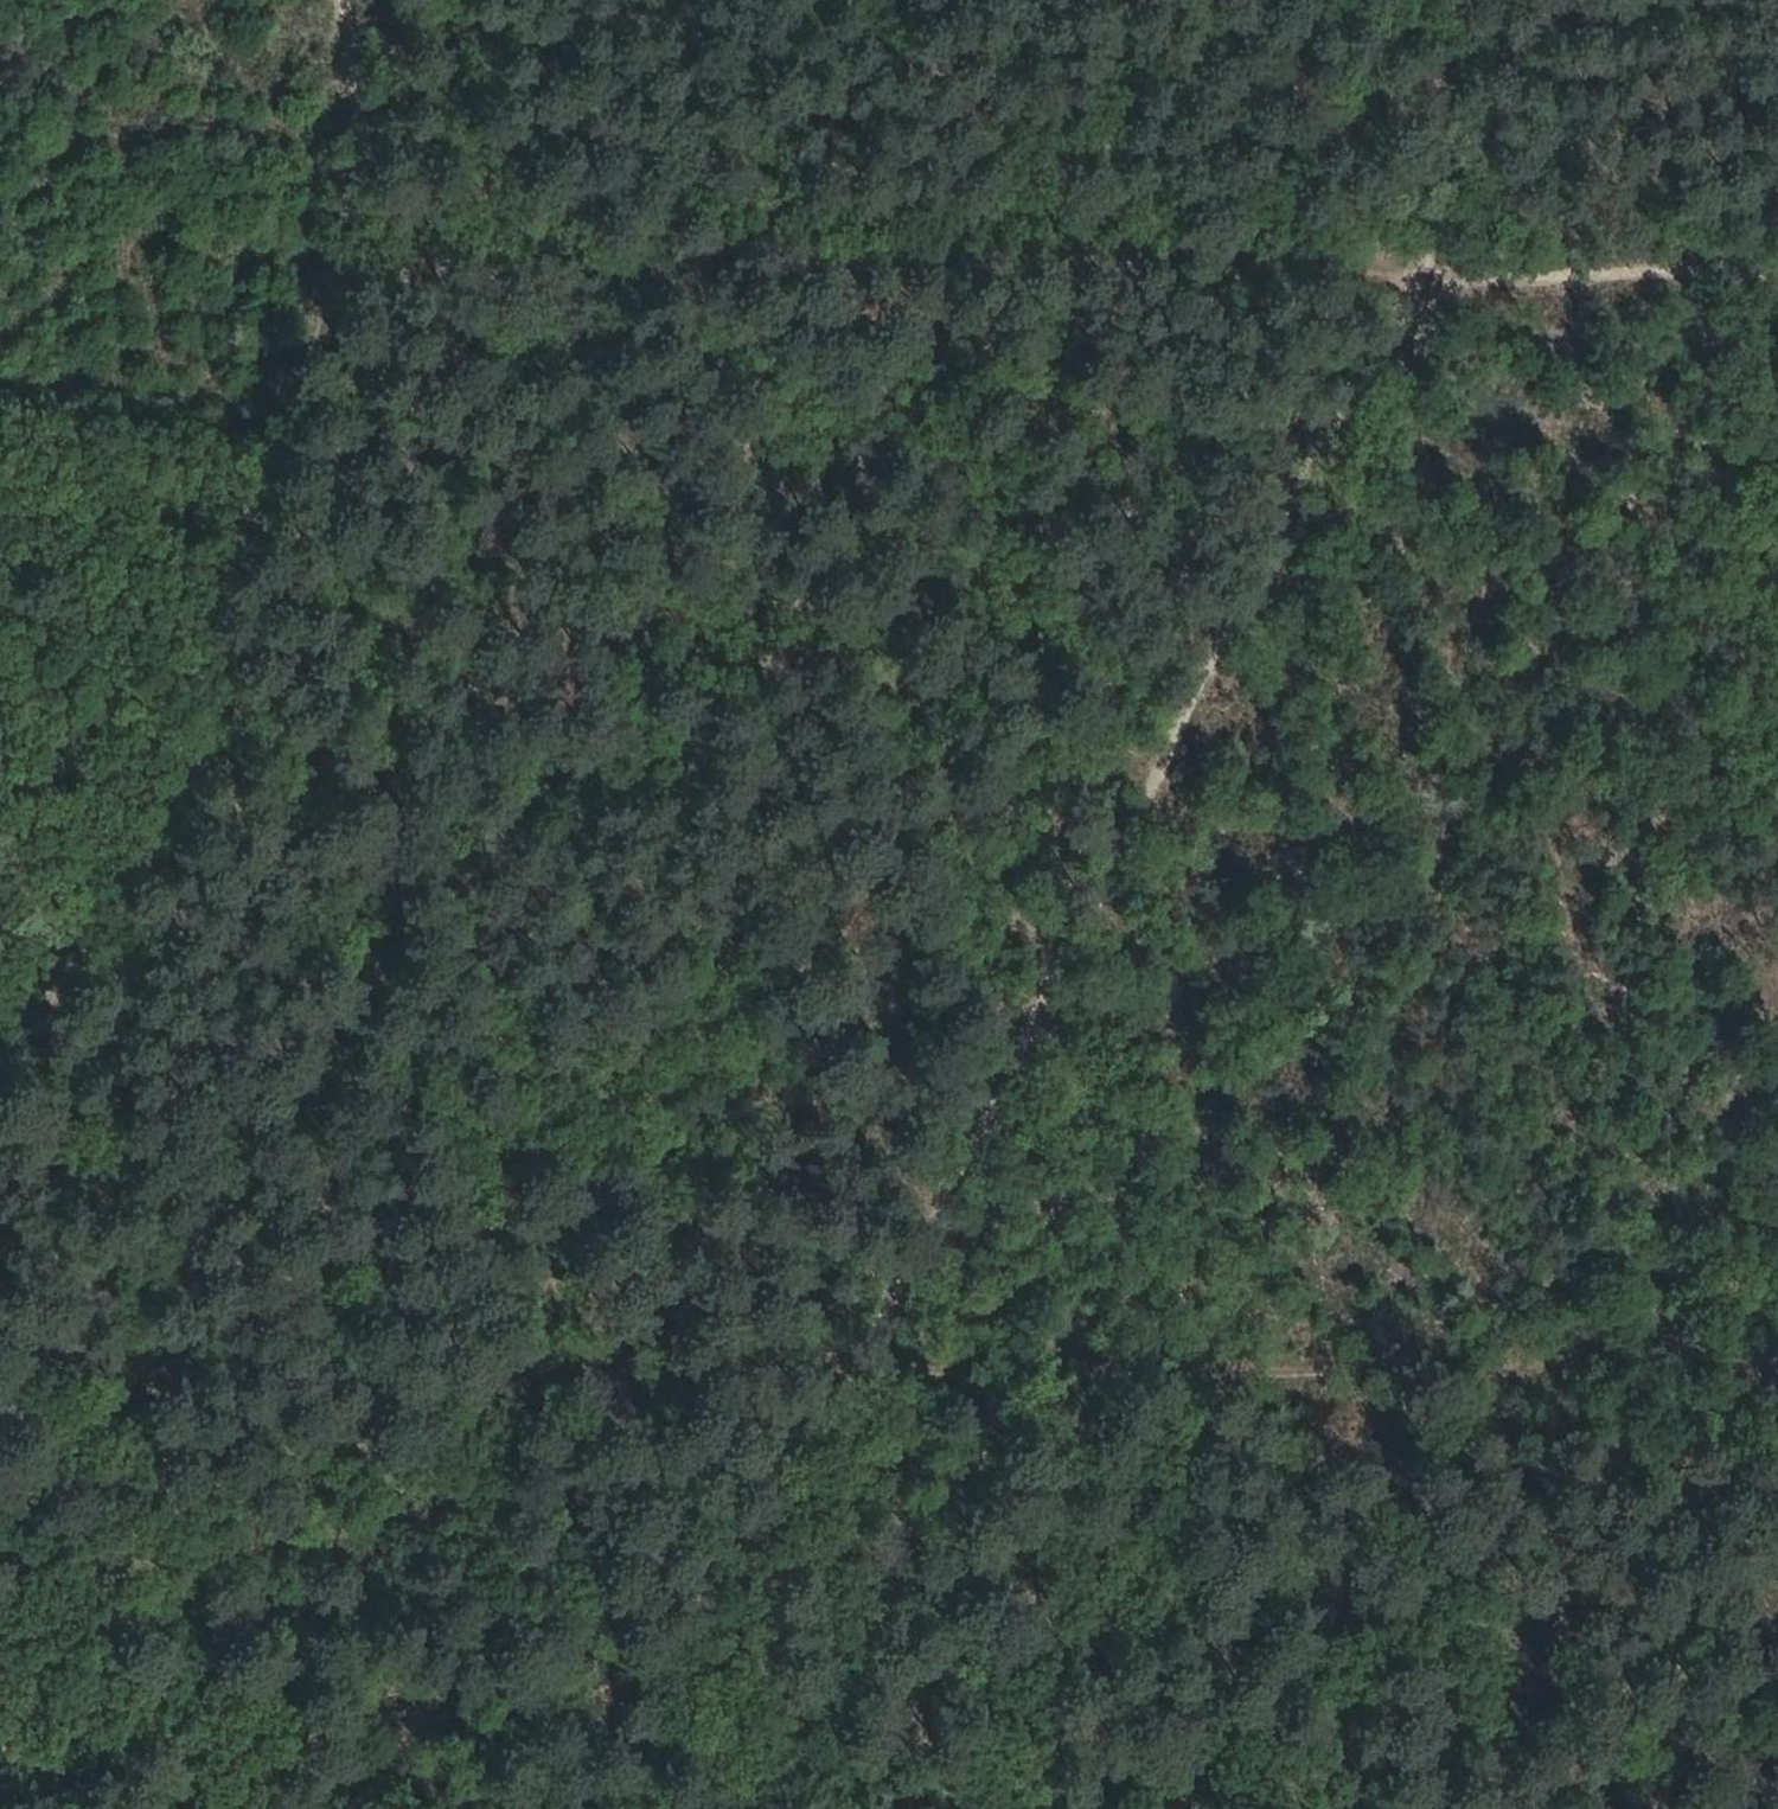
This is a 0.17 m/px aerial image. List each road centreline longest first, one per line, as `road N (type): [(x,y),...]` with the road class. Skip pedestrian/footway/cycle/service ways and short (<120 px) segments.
road 1 (track): [(0,1425),(280,1414),(512,1429),(808,1406)]

